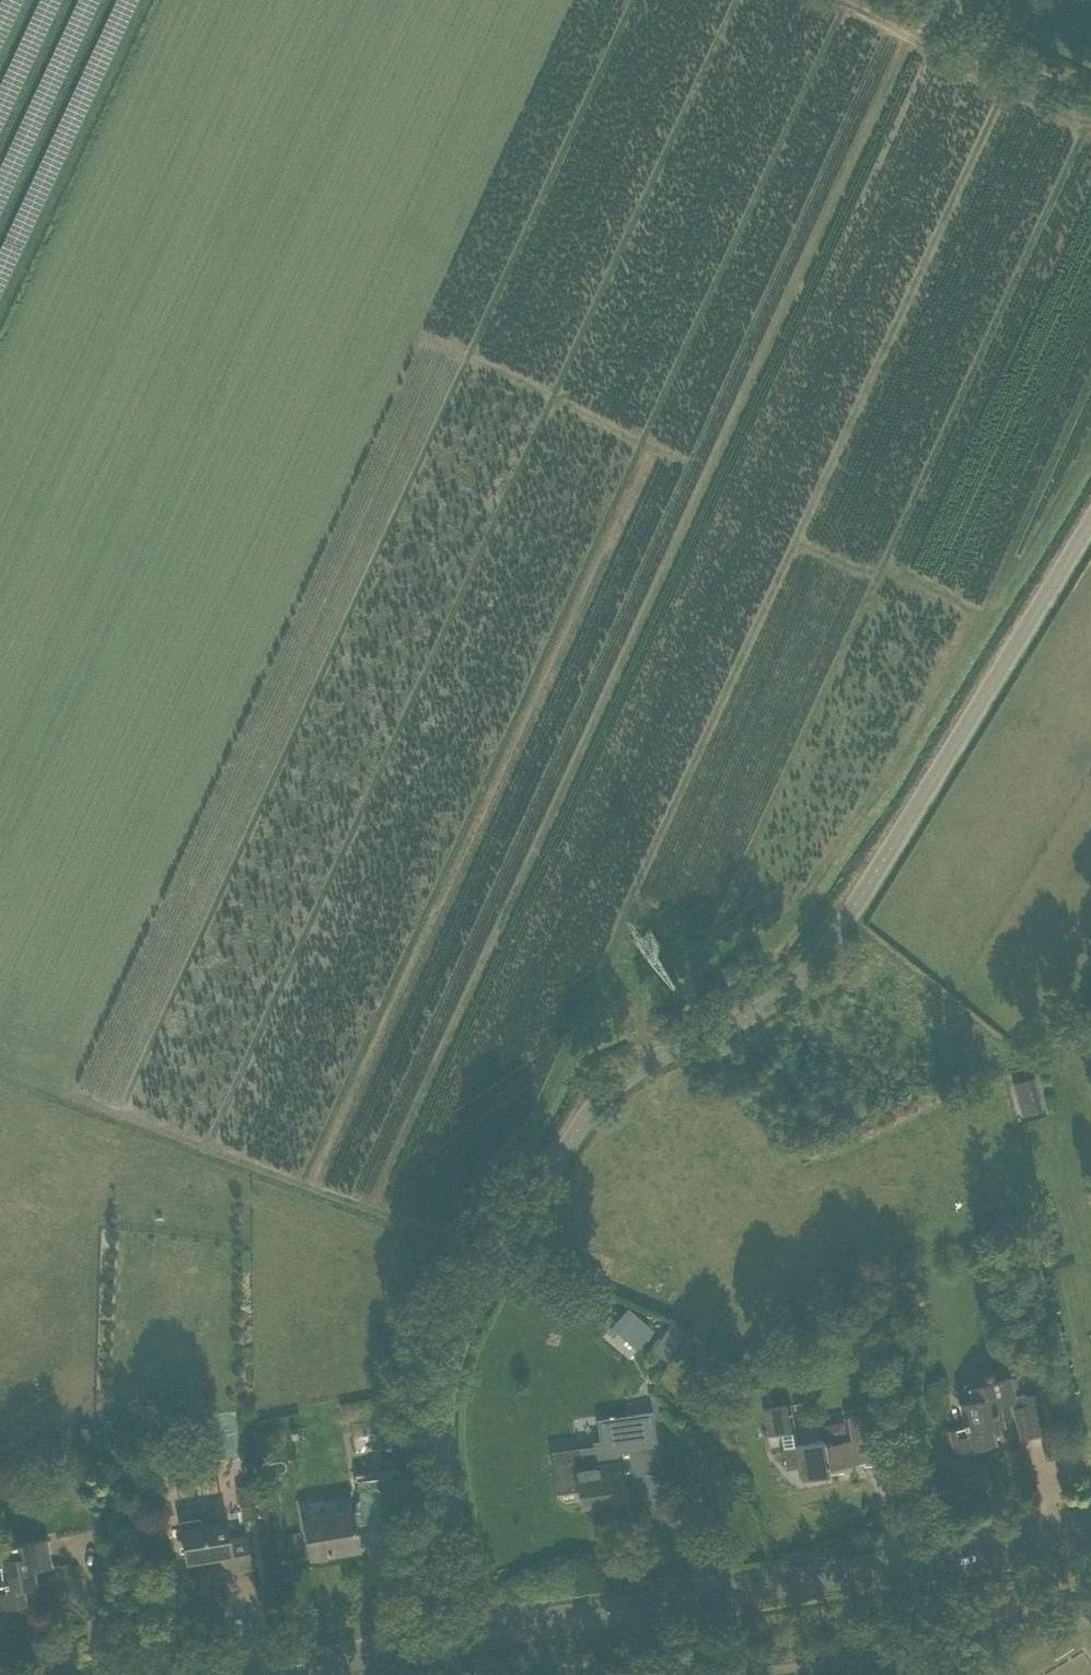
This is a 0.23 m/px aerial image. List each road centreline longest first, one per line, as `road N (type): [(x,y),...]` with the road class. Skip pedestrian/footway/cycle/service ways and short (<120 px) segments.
road 1 (unclassified): [(482,1630),(438,1428),(443,1382),(568,1128),(602,1088),(659,1049),(705,1035),(789,986),(1090,502)]
road 2 (tertiary): [(482,1630),(1090,1523)]
road 3 (tertiary): [(223,1674),(482,1630)]

